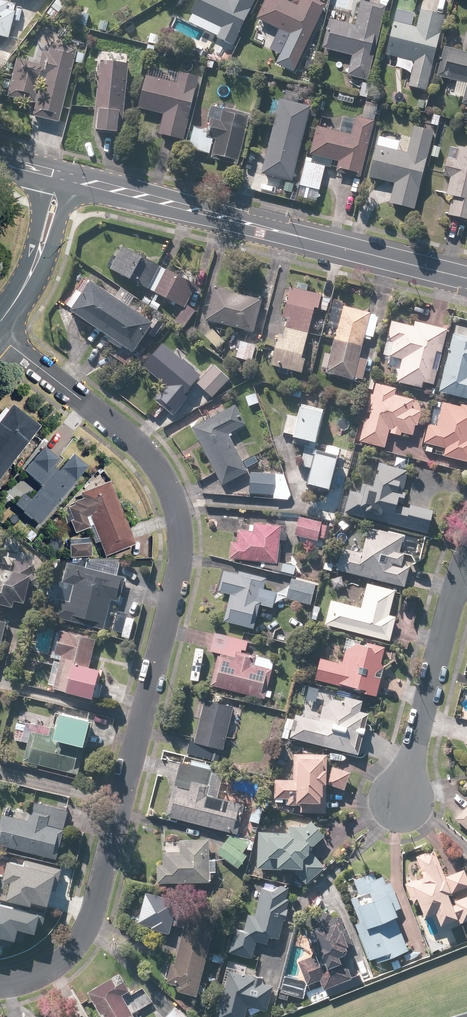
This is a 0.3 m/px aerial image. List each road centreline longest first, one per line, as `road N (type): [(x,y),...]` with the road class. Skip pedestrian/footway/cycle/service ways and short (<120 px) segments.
road 1 (residential): [(0,342),(142,450),(158,470),(179,548),(96,910),(53,967),(0,986)]
road 2 (secondary): [(69,181),(466,283)]
road 3 (residential): [(466,558),(400,802)]

